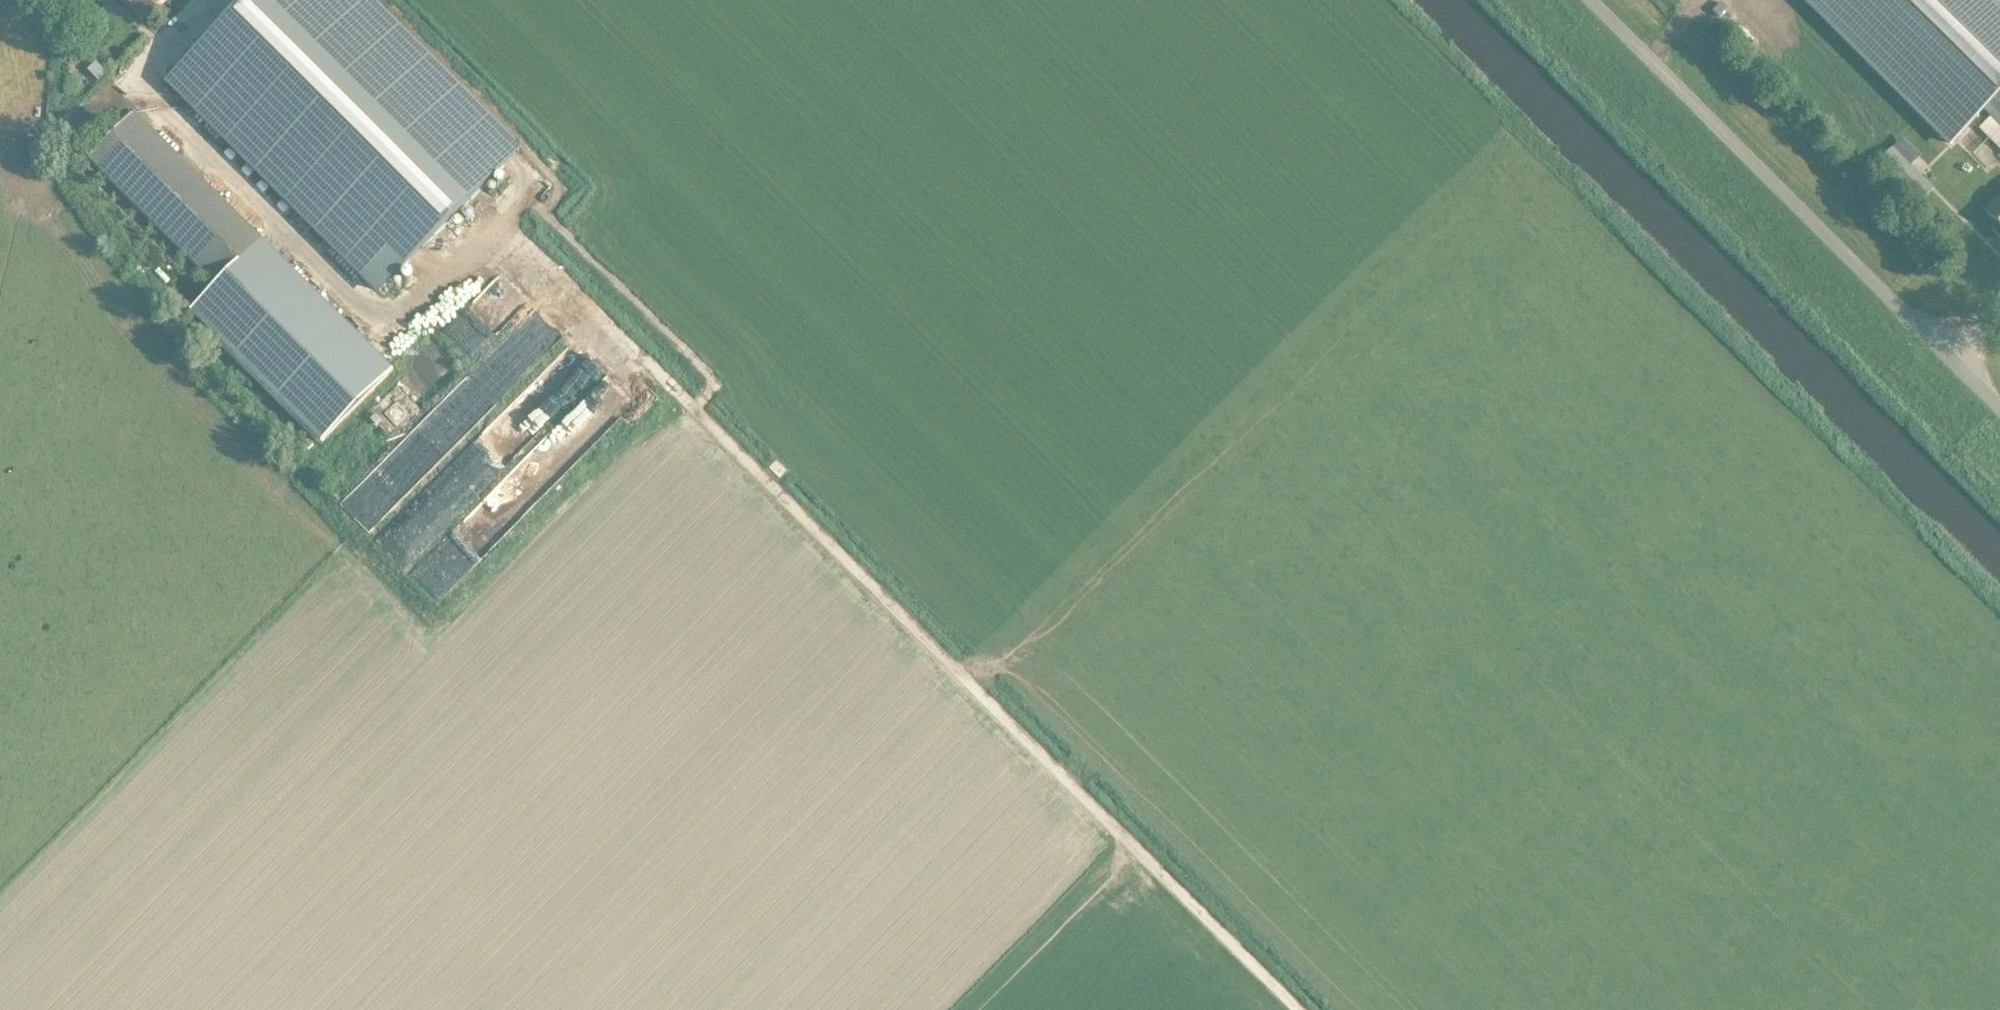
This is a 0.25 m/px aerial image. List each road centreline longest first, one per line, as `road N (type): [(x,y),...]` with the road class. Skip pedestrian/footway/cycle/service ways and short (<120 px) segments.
road 1 (track): [(1277,1009),(489,229),(386,337)]
road 2 (unclassified): [(1999,417),(1579,0)]

